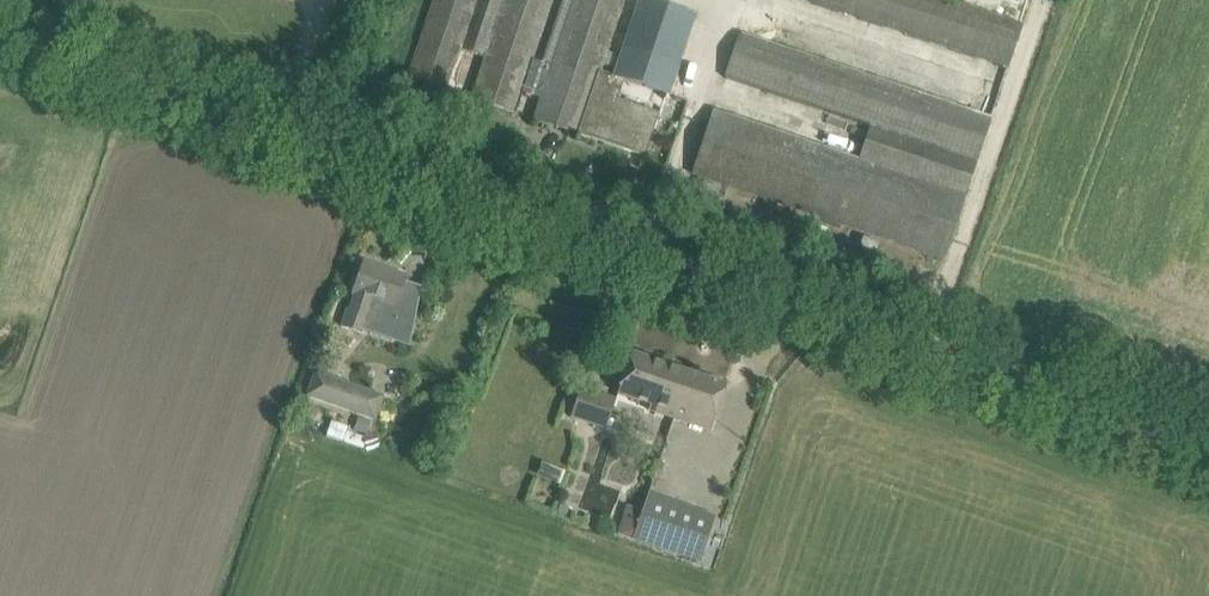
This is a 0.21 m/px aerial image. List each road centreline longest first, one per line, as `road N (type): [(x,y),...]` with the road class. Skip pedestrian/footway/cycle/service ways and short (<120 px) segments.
road 1 (tertiary): [(1208,447),(0,39)]

